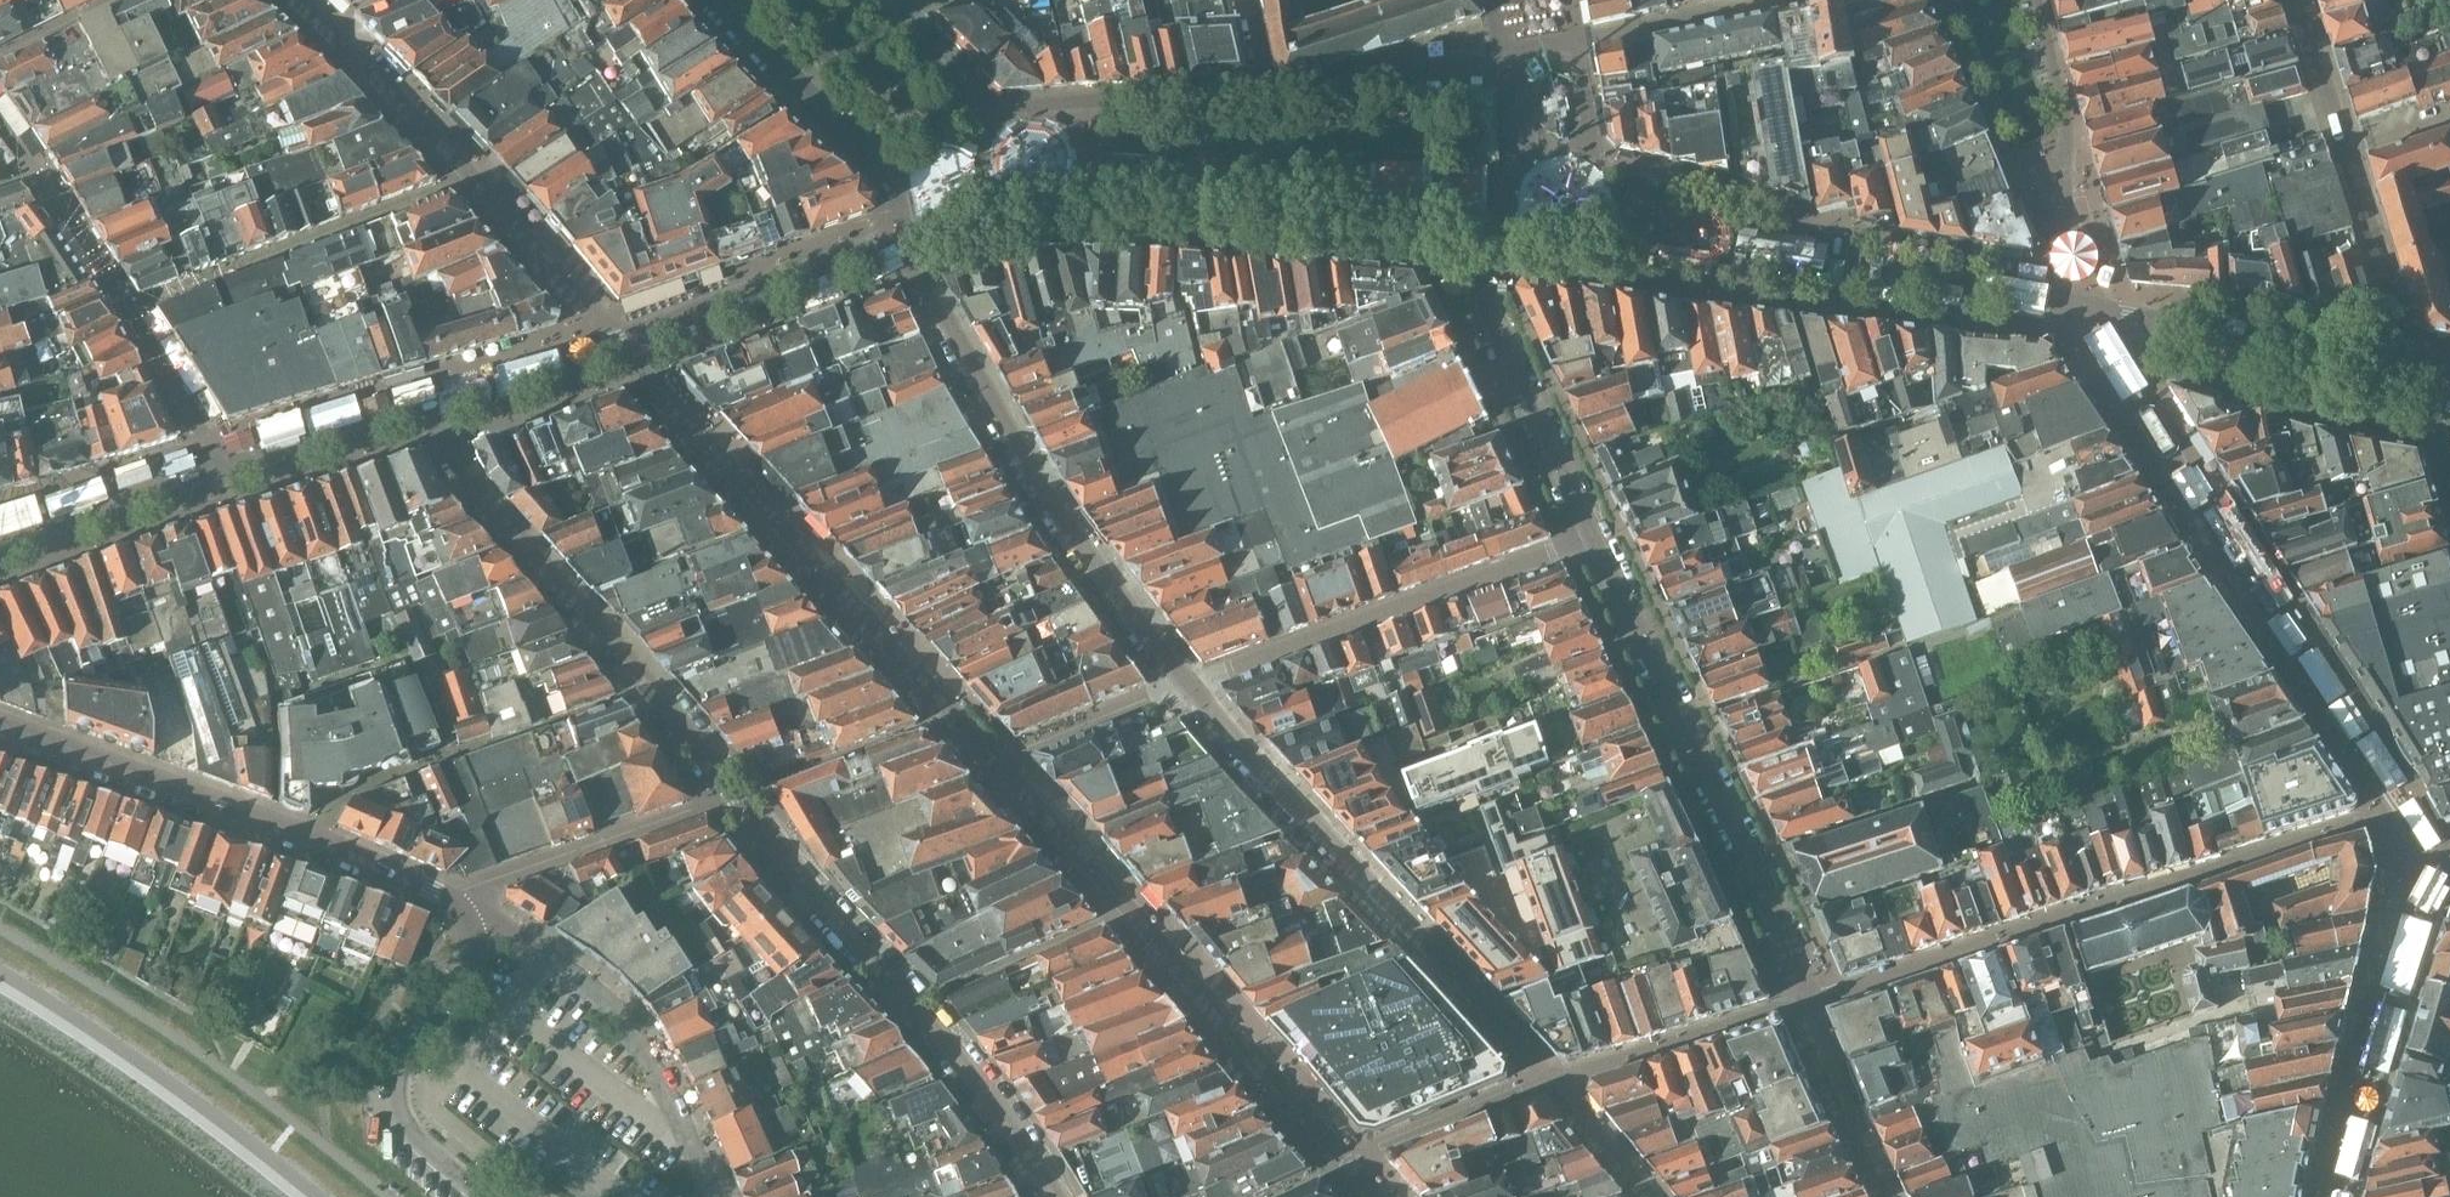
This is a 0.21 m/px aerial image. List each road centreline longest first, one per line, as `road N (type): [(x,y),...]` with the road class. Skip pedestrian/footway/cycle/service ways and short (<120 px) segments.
road 1 (residential): [(1053,1196),(1005,1116),(421,411)]
road 2 (residential): [(2444,856),(2422,834),(2172,459),(2108,355),(2095,313)]
road 3 (tertiary): [(1505,211),(2095,313)]
road 4 (residential): [(1193,682),(1013,439),(924,269),(912,220)]
road 5 (tertiary): [(912,220),(869,251),(450,392),(421,411)]
road 6 (residential): [(0,724),(450,898),(468,917)]
road 7 (residential): [(1510,1034),(1193,682)]
road 8 (tertiary): [(1034,182),(1505,211)]
road 9 (tertiary): [(421,411),(374,413),(0,536)]
road 10 (residential): [(1193,682),(1592,539)]
road 11 (residential): [(711,1196),(634,1036),(547,958),(484,916),(468,917)]
road 12 (residential): [(2296,0),(2414,364)]
road 13 (residential): [(2333,1196),(2391,965),(2421,882),(2444,856)]
road 14 (residential): [(1592,539),(1488,303),(1505,211)]
road 15 (residential): [(468,917),(469,982),(397,1070),(392,1106),(404,1127),(487,1196)]
road 16 (tertiary): [(2095,313),(2347,362),(2414,364)]
road 17 (residential): [(1814,996),(1683,722)]
road 18 (residential): [(716,0),(881,171),(912,220)]
road 19 (residential): [(1267,93),(978,110)]
road 20 (residential): [(1501,52),(1485,63),(1267,93)]
road 21 (residential): [(1683,722),(1901,649)]
road 22 (residential): [(2056,193),(2004,147),(1944,0)]
road 23 (residential): [(1683,722),(1592,539)]
road 24 (residential): [(2056,193),(2067,122),(2037,0)]
road 25 (residential): [(1768,0),(1577,40)]
road 26 (residential): [(1505,211),(1515,147),(1501,52)]
road 27 (residential): [(1588,178),(1577,40)]
road 28 (tertiary): [(912,220),(1034,182)]
road 29 (residential): [(978,110),(890,19)]
road 30 (residential): [(2095,313),(2056,193)]
road 31 (residential): [(2414,364),(2449,479)]

